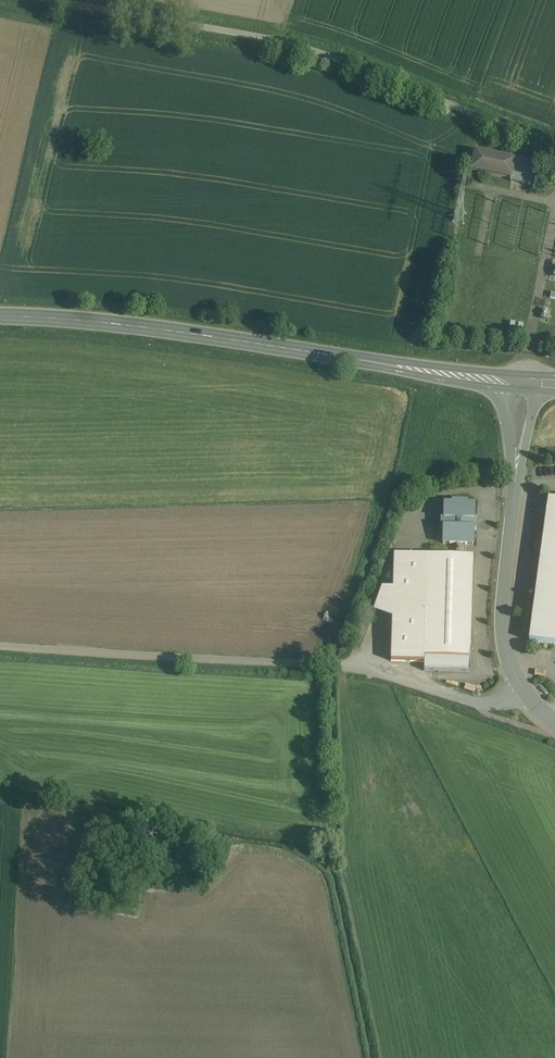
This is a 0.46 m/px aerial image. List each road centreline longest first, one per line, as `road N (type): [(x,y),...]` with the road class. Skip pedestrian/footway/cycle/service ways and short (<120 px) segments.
road 1 (unclassified): [(0,648),(343,666),(477,702),(523,692)]
road 2 (unclassified): [(64,0),(278,39),(554,142)]
road 3 (secondary): [(452,376),(151,328),(0,316)]
road 4 (secondary): [(523,692),(503,635),(514,487)]

